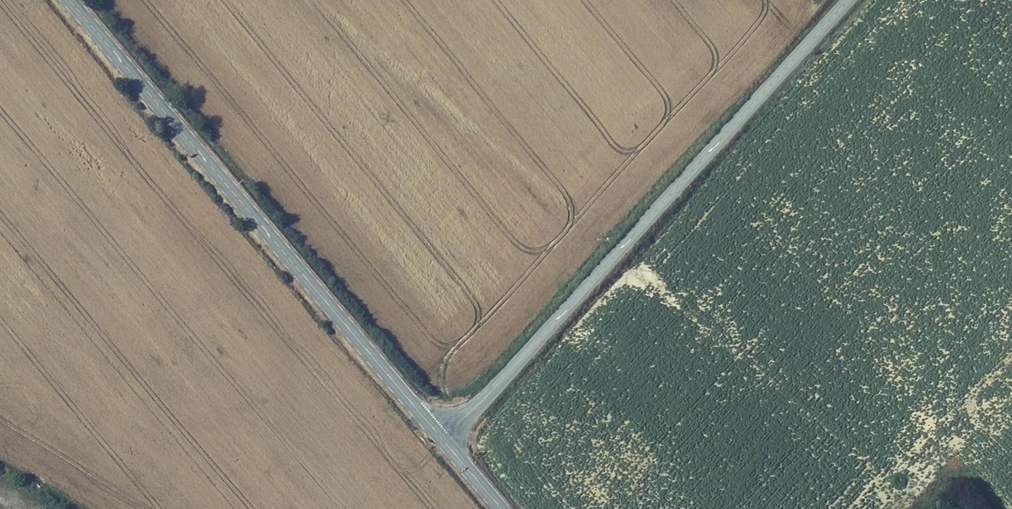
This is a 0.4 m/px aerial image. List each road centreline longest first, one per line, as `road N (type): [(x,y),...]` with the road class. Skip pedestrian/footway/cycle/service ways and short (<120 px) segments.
road 1 (secondary): [(443,433),(468,416),(844,0)]
road 2 (primary): [(72,0),(443,433)]

